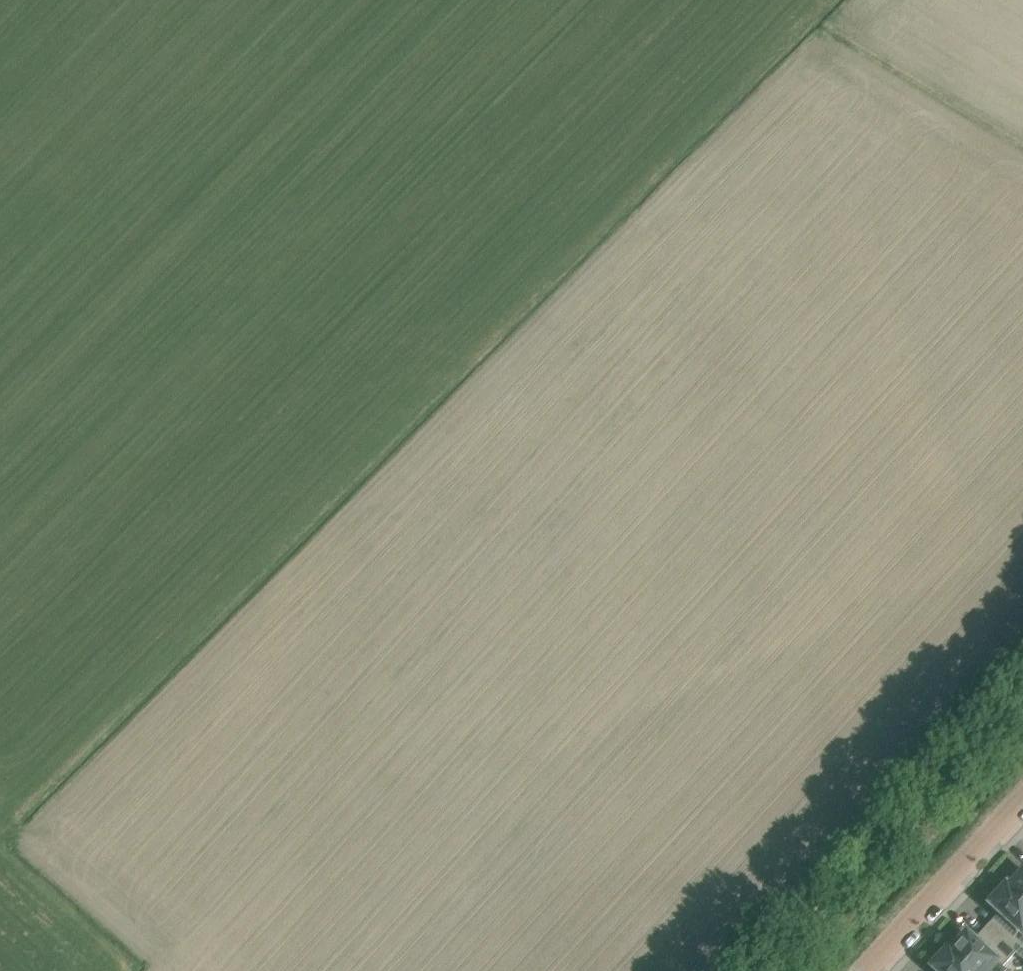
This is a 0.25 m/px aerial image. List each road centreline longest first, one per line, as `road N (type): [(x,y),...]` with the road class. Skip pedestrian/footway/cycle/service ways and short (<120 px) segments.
road 1 (unclassified): [(764,970),(1022,687)]
road 2 (residential): [(1022,804),(868,970)]

